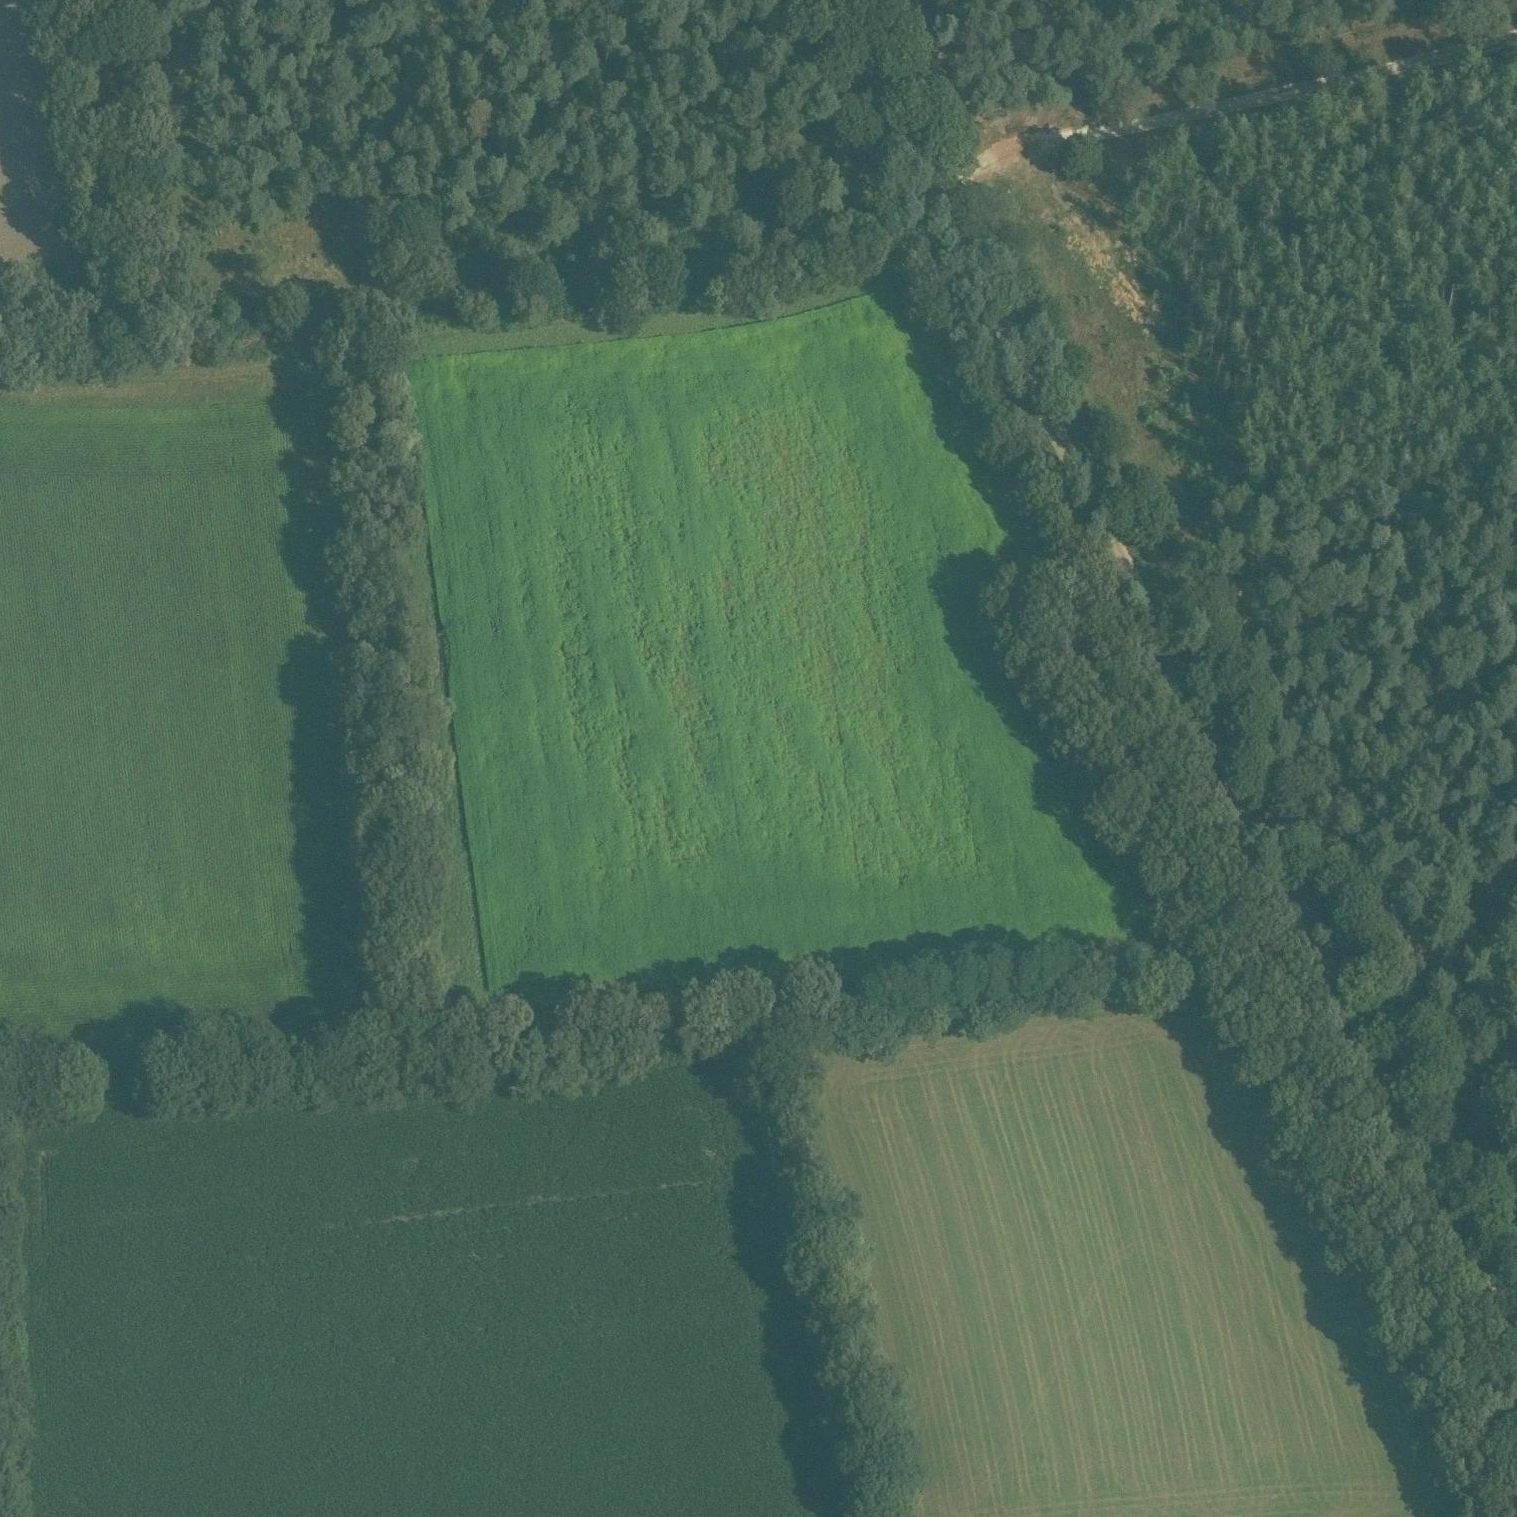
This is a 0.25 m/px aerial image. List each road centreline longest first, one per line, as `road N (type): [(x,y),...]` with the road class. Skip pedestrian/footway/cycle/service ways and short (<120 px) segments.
road 1 (track): [(1516,1322),(930,179)]
road 2 (track): [(930,179),(1272,87),(1516,35)]
road 3 (track): [(854,1516),(756,1051)]
road 4 (track): [(0,381),(309,367)]
road 5 (track): [(930,179),(830,0)]

